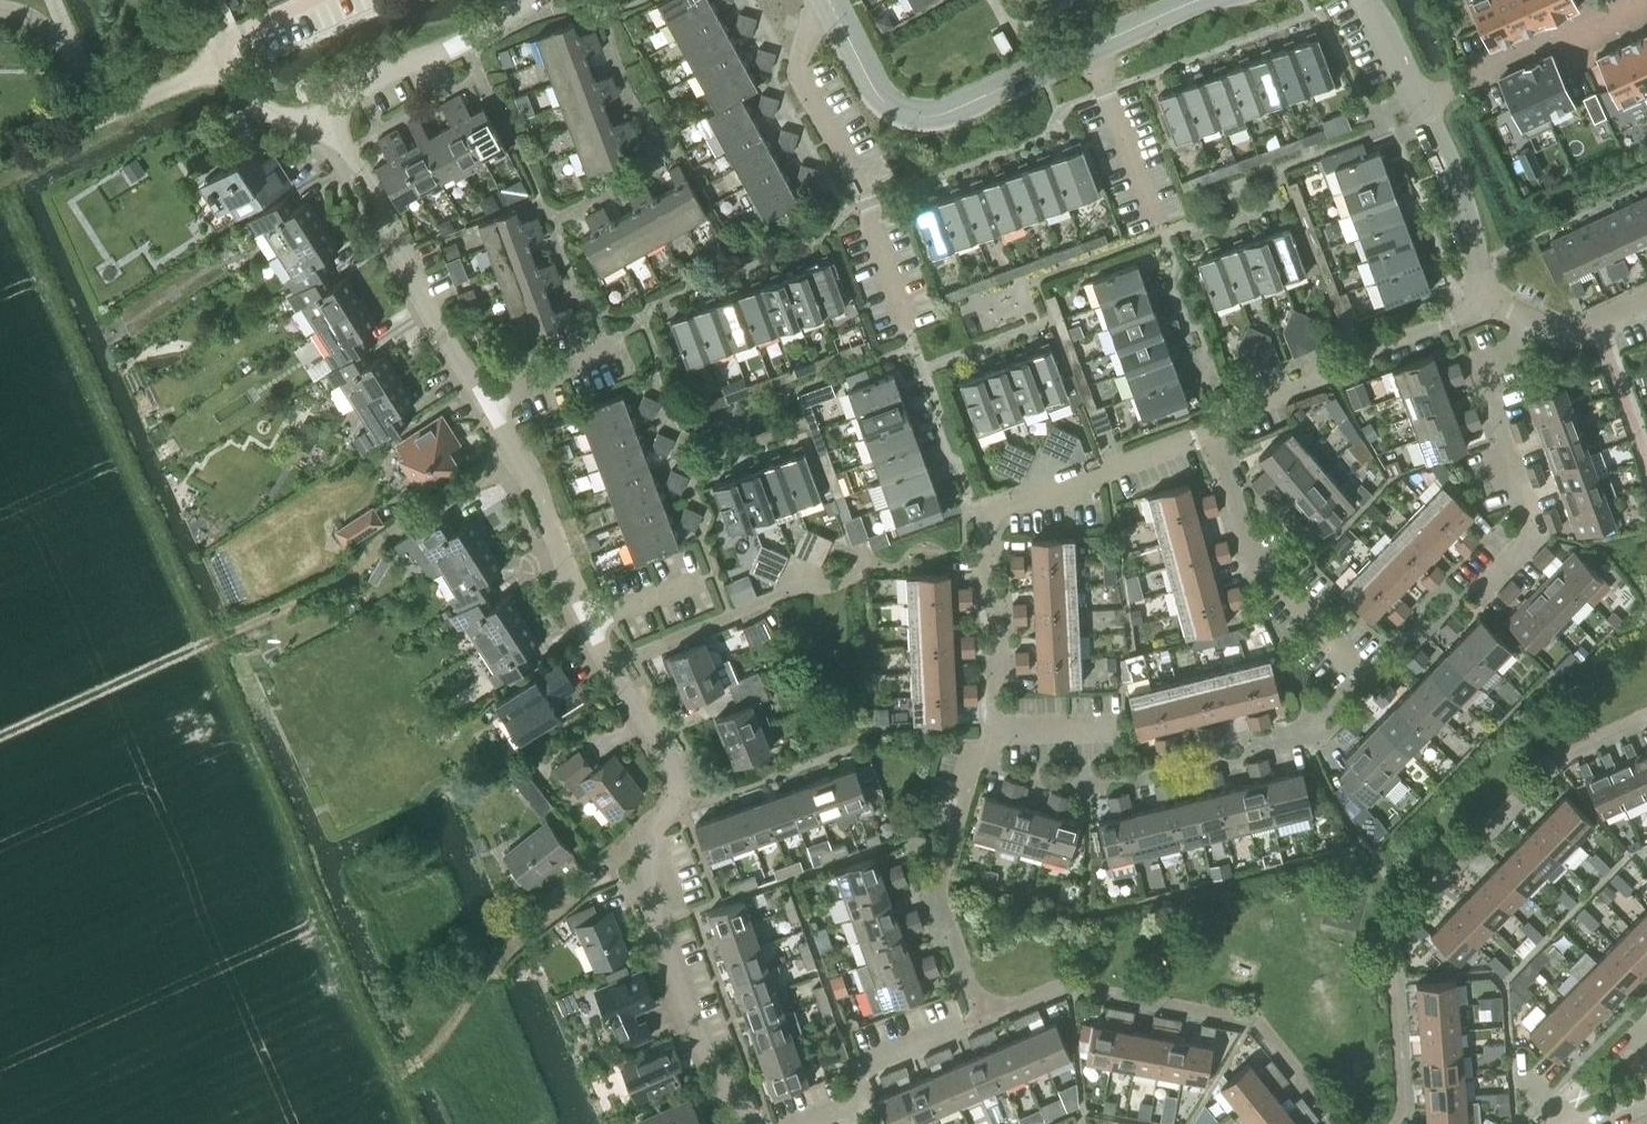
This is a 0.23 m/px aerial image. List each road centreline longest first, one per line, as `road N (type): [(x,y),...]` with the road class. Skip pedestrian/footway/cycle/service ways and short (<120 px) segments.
road 1 (residential): [(653,831),(676,805),(679,778),(590,621),(493,402),(438,323),(372,185),(327,122)]
road 2 (track): [(0,734),(354,574),(385,535),(518,454)]
road 3 (residential): [(998,731),(991,514),(1210,432)]
road 4 (tertiary): [(897,111),(938,115),(1196,0)]
road 5 (residential): [(743,1123),(719,1086),(647,878),(653,831)]
road 6 (residential): [(1210,432),(1364,351),(1489,300)]
road 7 (residential): [(1472,589),(1525,536),(1491,388),(1499,360),(1516,349),(1528,319)]
road 8 (residential): [(1367,684),(1250,555),(1210,432)]
road 9 (residential): [(327,122),(359,88),(532,0)]
road 10 (residential): [(327,122),(266,110),(232,61),(238,32),(312,0)]
road 11 (residential): [(1417,102),(1625,0)]
road 12 (residential): [(1489,300),(1417,102)]
road 13 (unclassified): [(817,1123),(832,1119),(883,1057),(983,1014)]
road 14 (residential): [(524,930),(591,869),(653,831)]
road 15 (tertiary): [(897,111),(871,84),(829,0)]
road 16 (residential): [(1528,319),(1573,333),(1646,299)]
road 17 (residential): [(954,839),(971,765),(998,731)]

